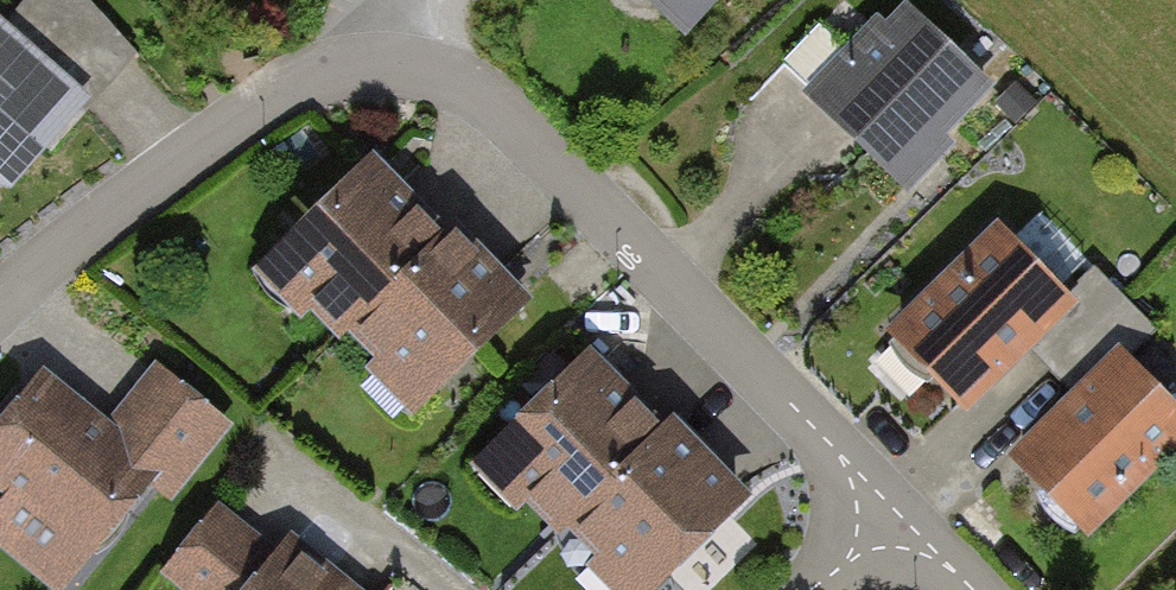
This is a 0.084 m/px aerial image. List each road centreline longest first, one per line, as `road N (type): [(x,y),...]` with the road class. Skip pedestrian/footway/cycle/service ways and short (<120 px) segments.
road 1 (residential): [(0,313),(315,89),(417,88),(493,113),(897,522)]

